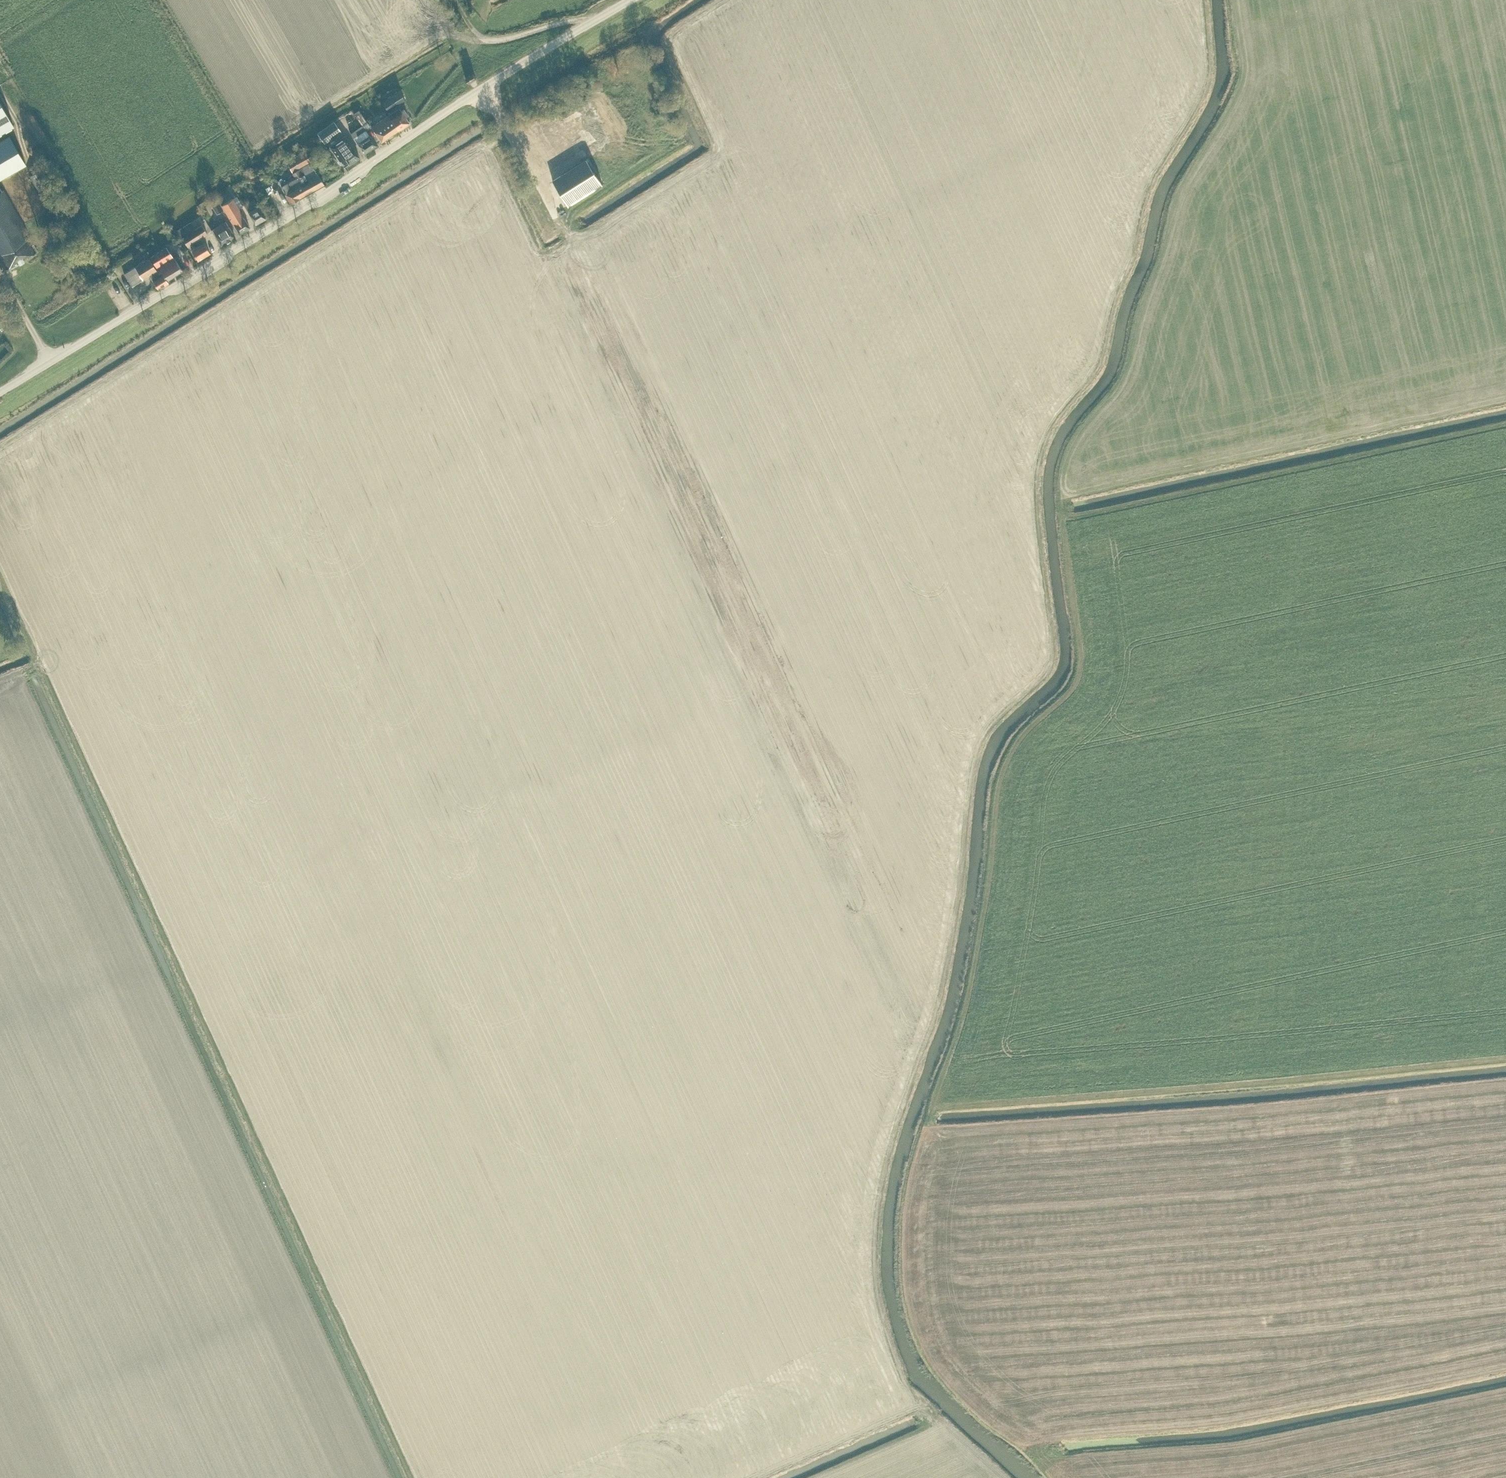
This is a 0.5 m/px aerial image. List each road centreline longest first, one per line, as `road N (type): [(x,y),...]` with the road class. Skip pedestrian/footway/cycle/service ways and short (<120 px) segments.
road 1 (tertiary): [(0,392),(629,0)]

